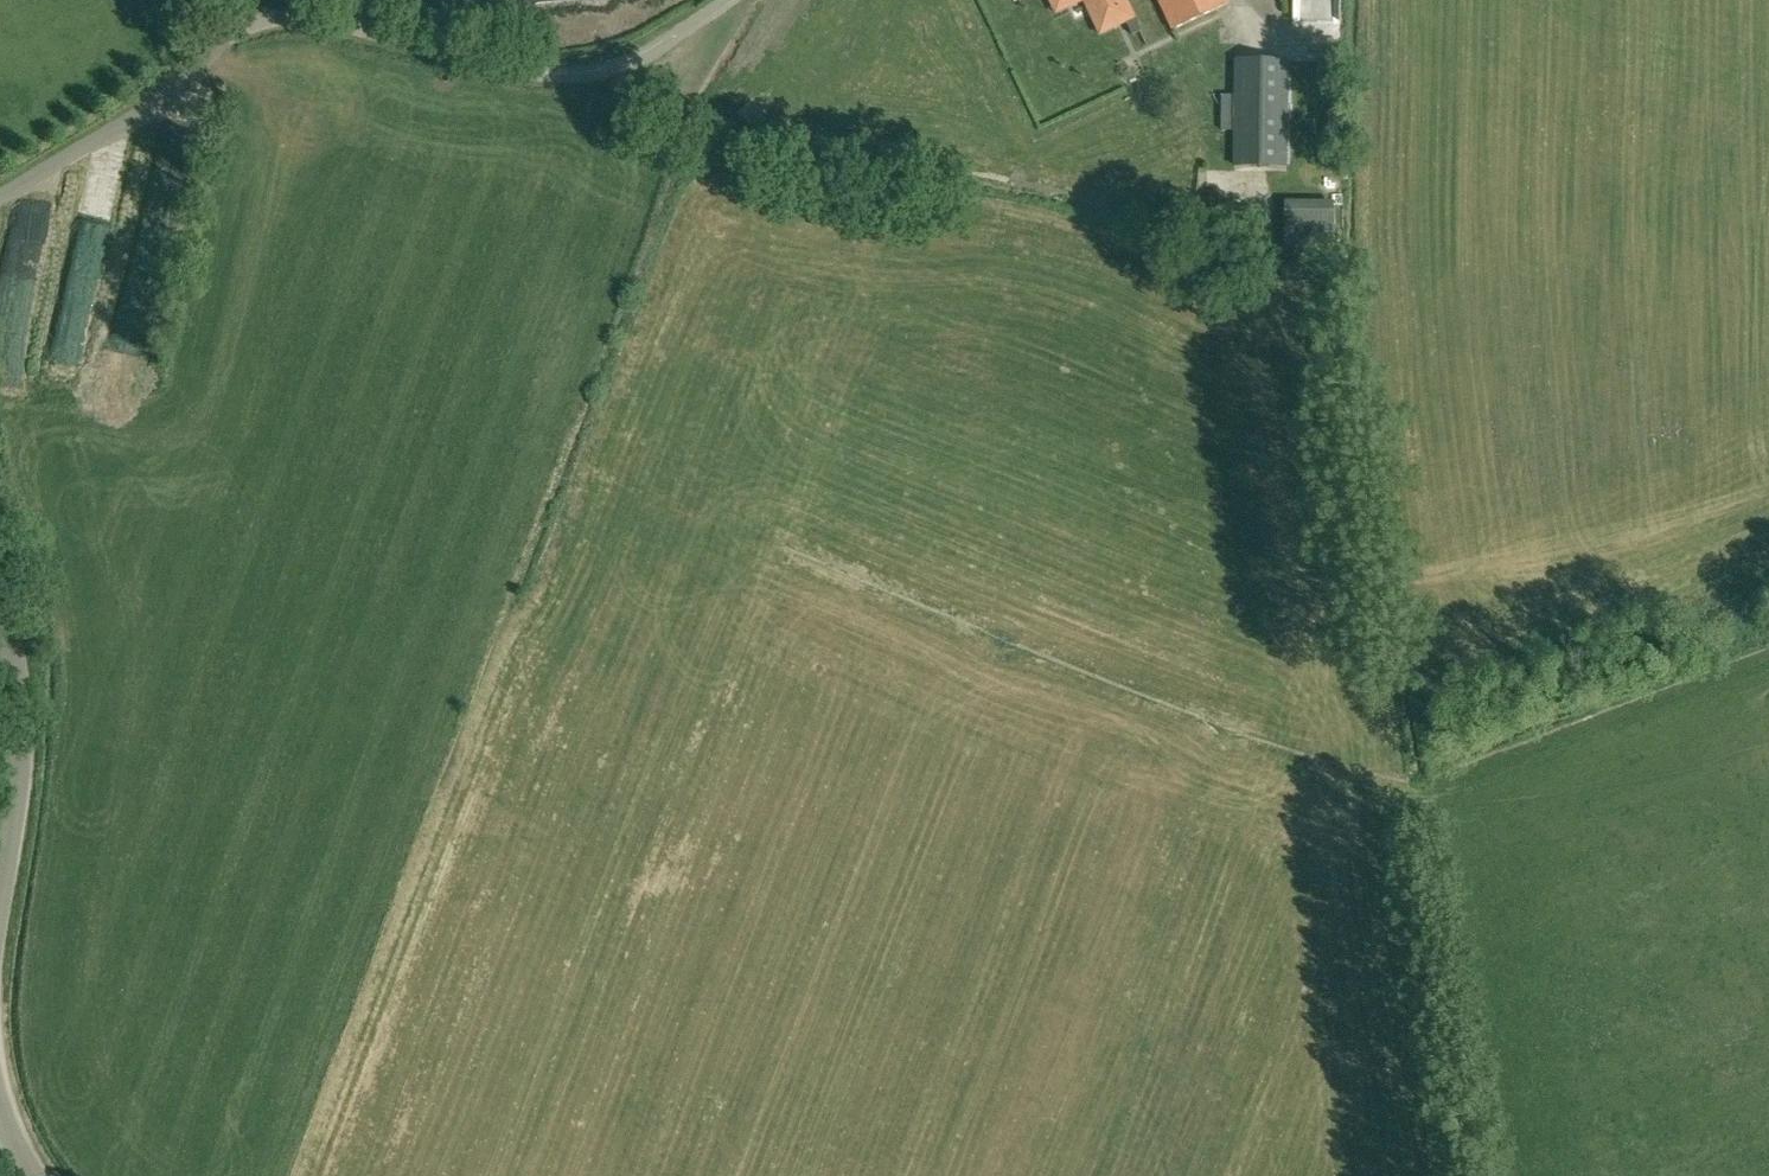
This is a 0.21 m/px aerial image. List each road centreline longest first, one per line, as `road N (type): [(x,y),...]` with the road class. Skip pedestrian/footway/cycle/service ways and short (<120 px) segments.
road 1 (unclassified): [(0,196),(189,84),(221,36),(246,20),(334,18),(510,73),(597,72),(633,60),(721,0)]
road 2 (unclassified): [(0,838),(13,752),(0,611)]

